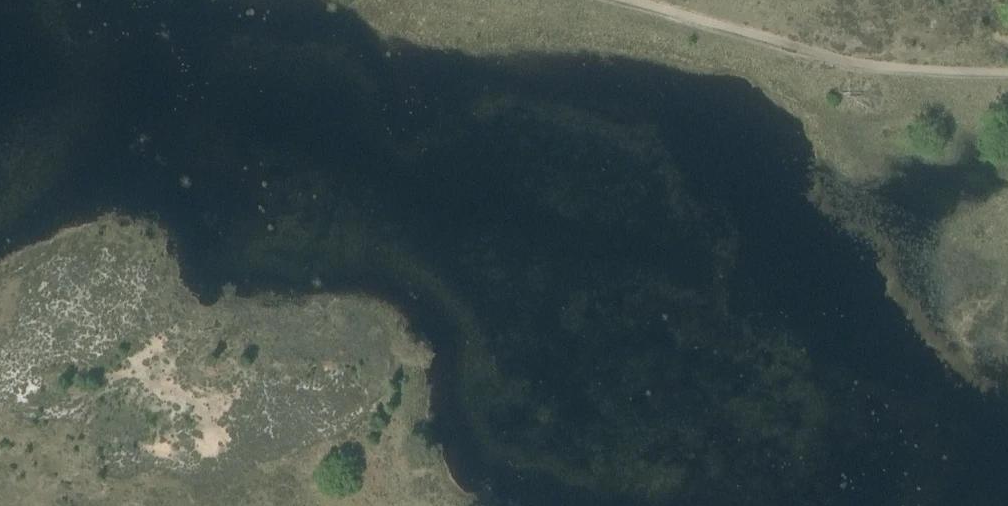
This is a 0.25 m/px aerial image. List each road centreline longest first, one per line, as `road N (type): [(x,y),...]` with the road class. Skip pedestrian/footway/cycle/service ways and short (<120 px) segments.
road 1 (track): [(622,0),(876,71),(1007,75)]

